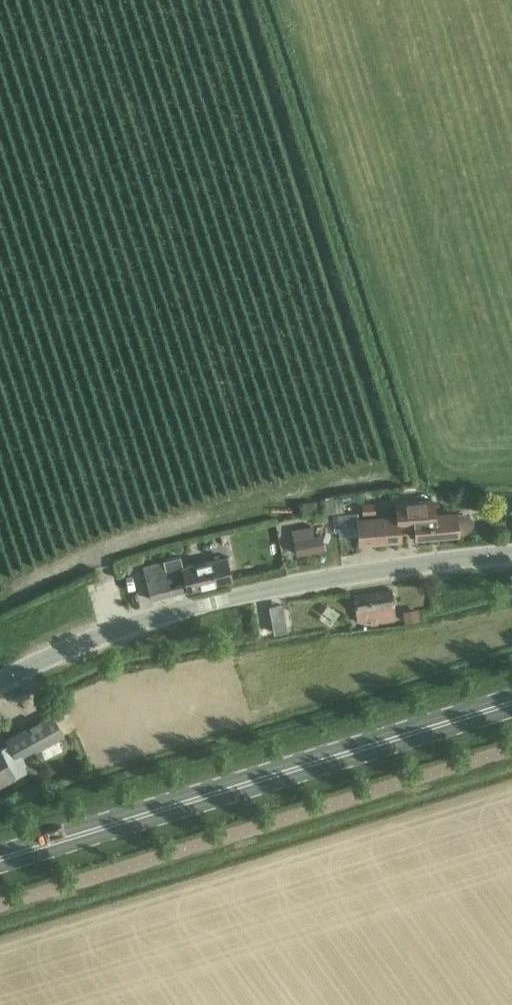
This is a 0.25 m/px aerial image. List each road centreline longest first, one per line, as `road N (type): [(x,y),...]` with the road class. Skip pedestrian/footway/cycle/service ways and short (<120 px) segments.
road 1 (primary): [(0,857),(511,704)]
road 2 (unclassified): [(0,683),(150,612),(301,577),(511,553)]

